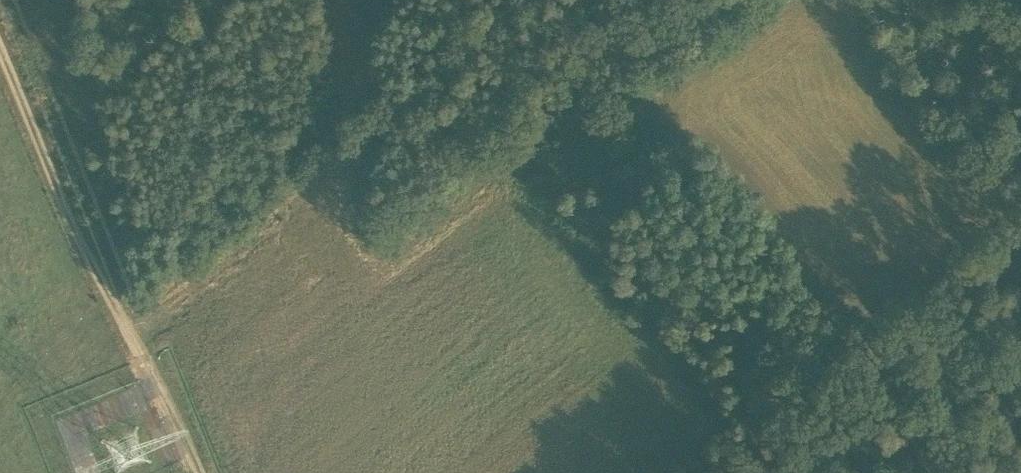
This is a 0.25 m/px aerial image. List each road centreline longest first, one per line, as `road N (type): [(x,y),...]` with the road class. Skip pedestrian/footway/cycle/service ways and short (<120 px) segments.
road 1 (track): [(0,57),(32,141),(199,472)]
road 2 (track): [(722,472),(1020,213)]

